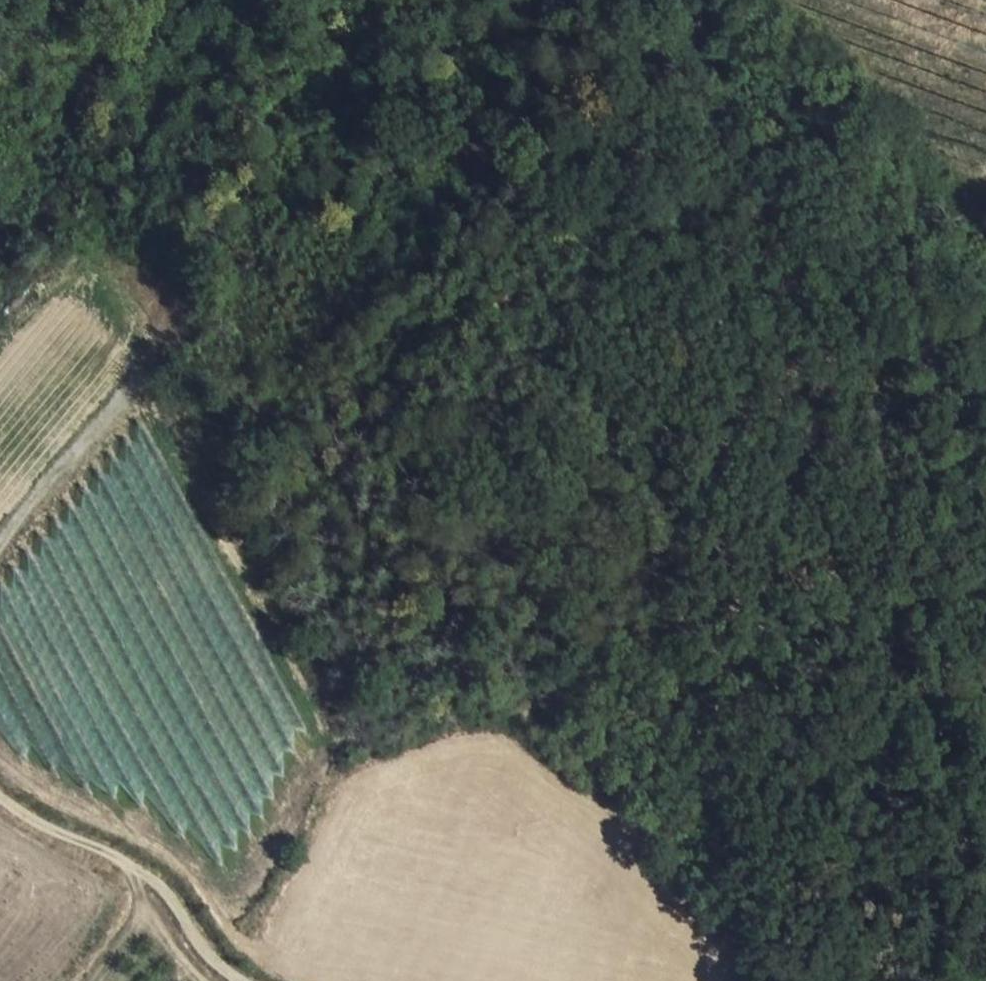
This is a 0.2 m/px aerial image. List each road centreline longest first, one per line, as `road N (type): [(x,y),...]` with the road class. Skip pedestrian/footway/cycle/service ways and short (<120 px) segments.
road 1 (track): [(0,803),(151,874),(218,970),(239,980)]

